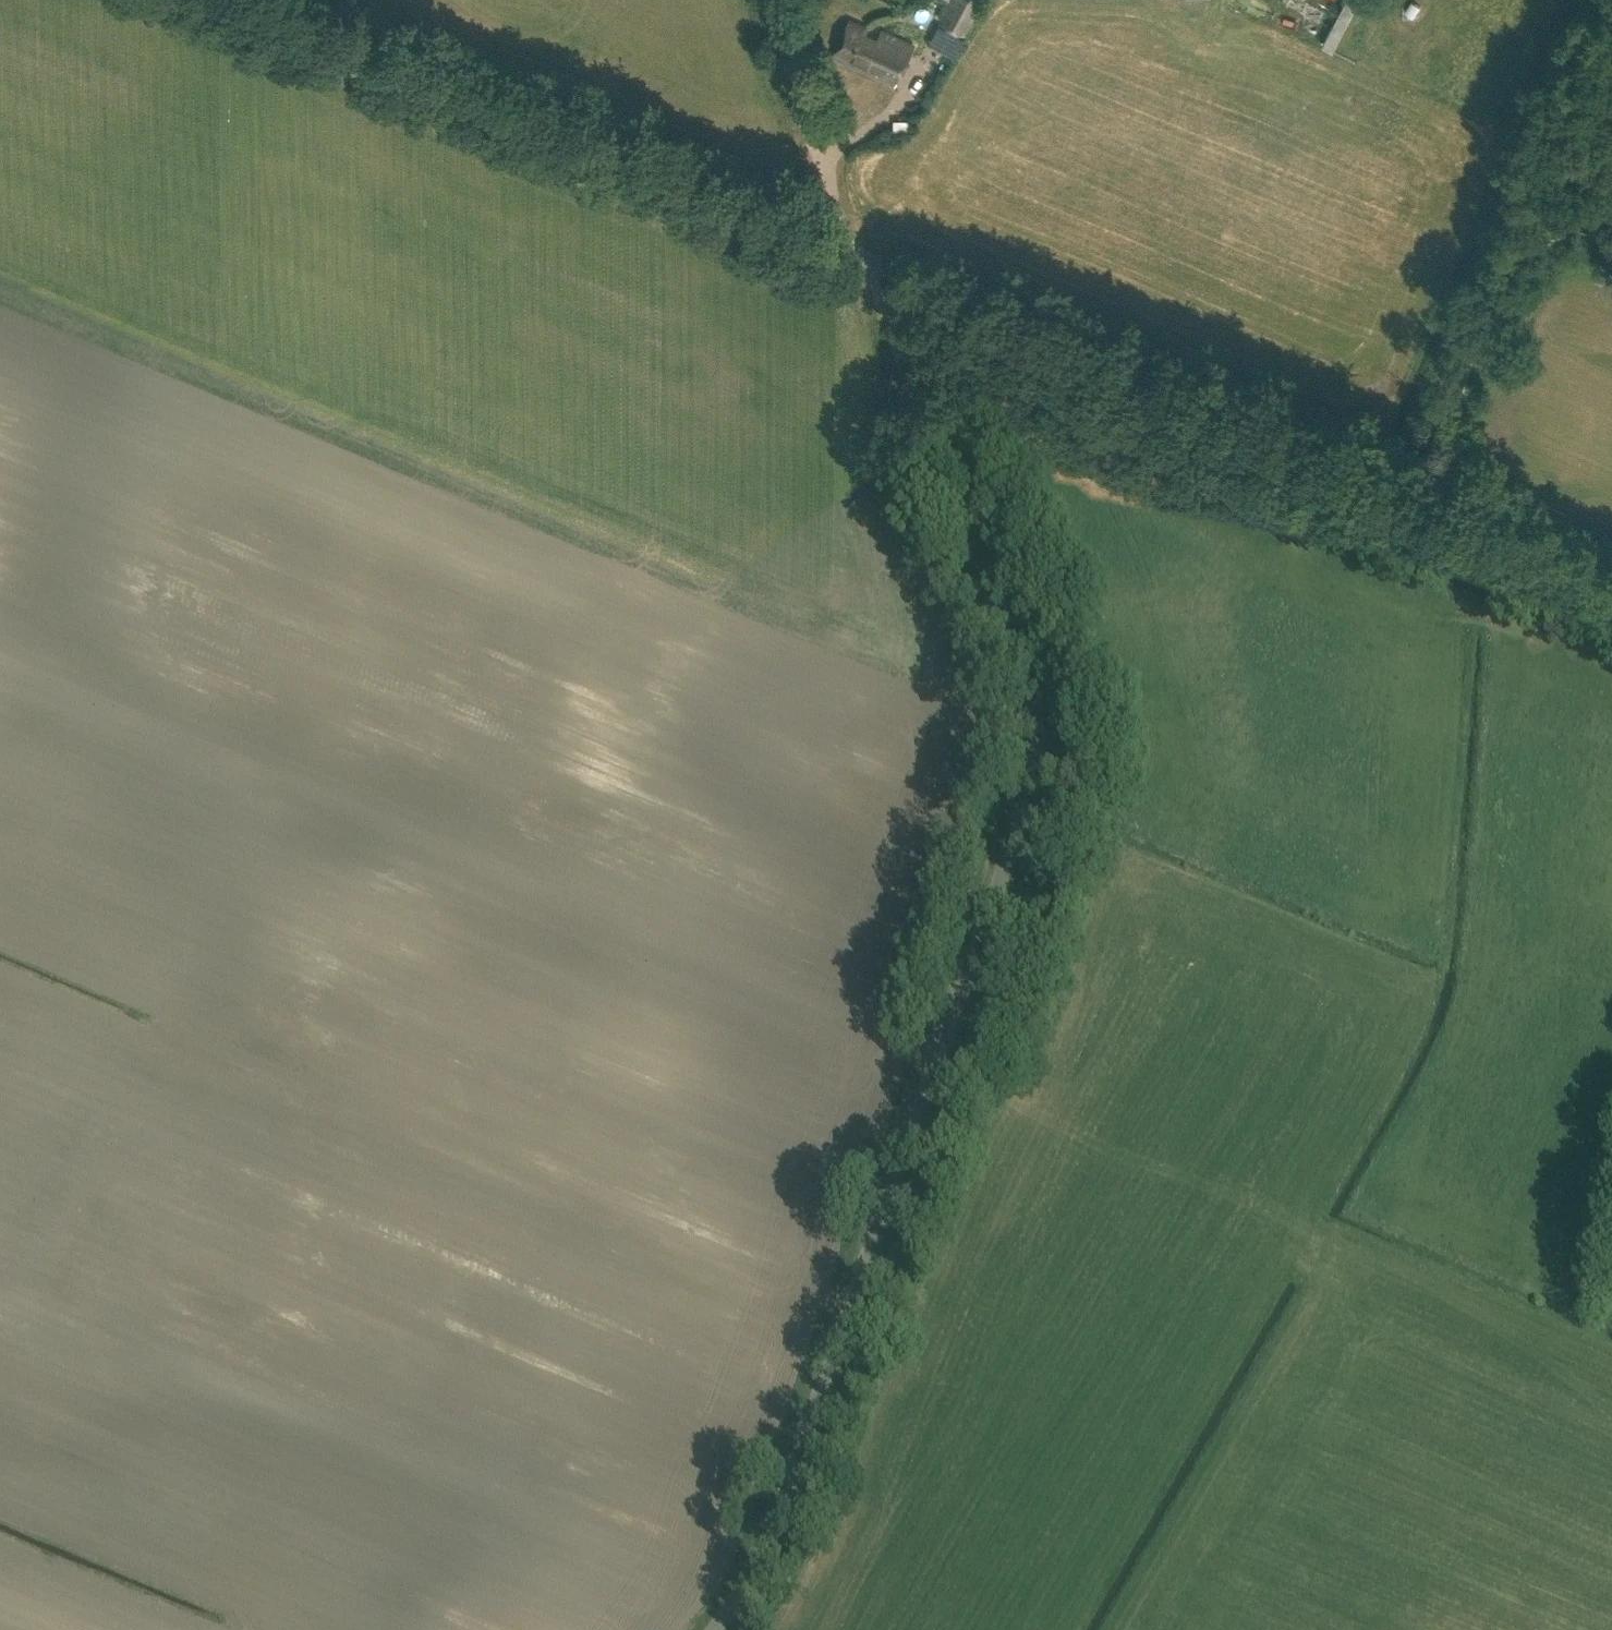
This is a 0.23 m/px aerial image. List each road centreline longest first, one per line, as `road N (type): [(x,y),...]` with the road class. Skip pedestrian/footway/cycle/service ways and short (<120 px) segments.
road 1 (unclassified): [(713,1629),(761,1556),(1036,775),(1039,729),(886,306),(887,273)]
road 2 (unclassified): [(1611,581),(887,273)]
road 3 (unclassified): [(887,273),(262,0)]
road 4 (track): [(839,250),(844,233),(768,0)]

